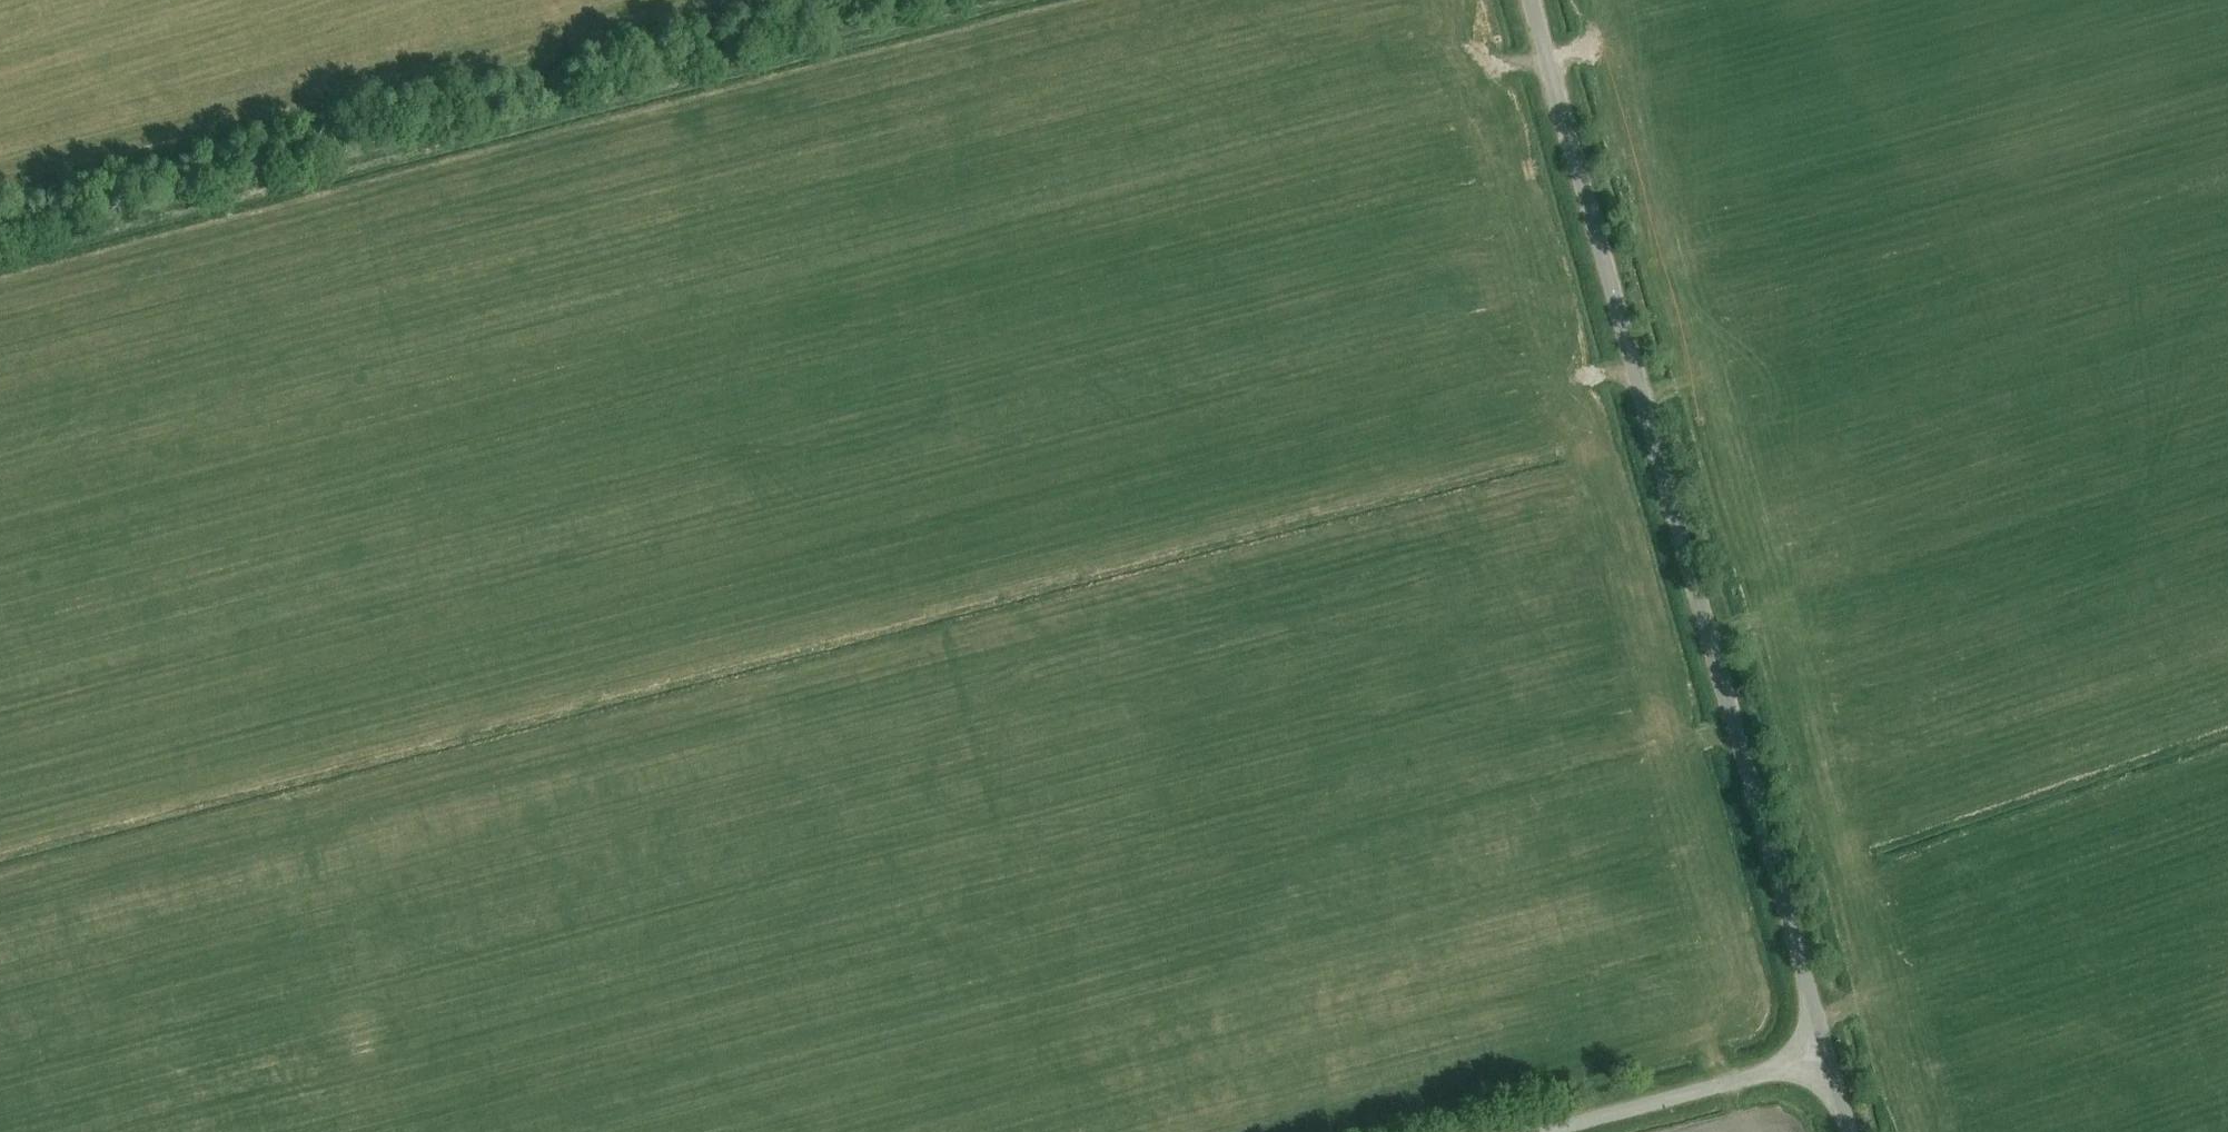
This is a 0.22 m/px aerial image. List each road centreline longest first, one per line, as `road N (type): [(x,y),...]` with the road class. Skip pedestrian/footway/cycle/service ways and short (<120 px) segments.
road 1 (unclassified): [(1827,1055),(1528,0)]
road 2 (unclassified): [(1536,1131),(1827,1055)]

